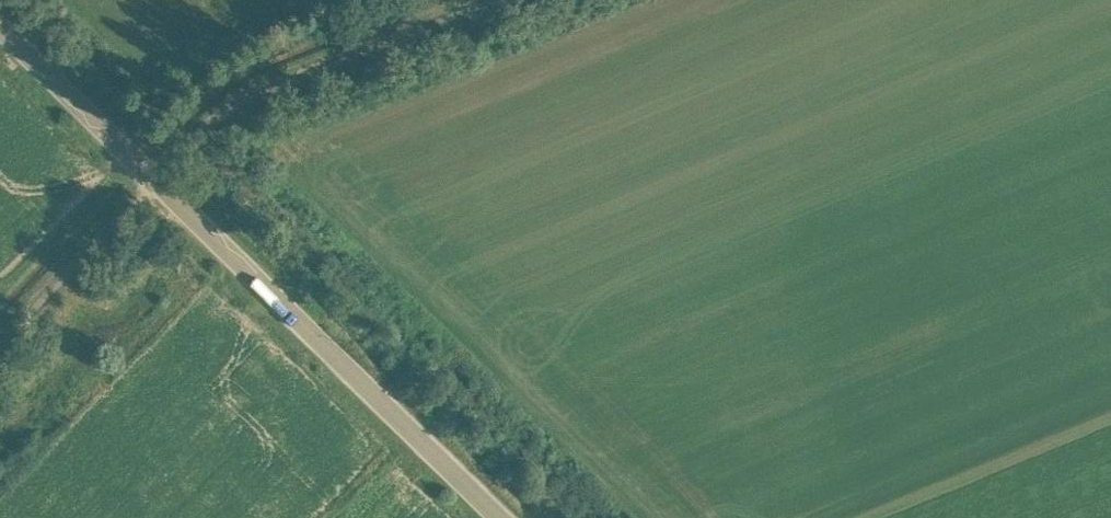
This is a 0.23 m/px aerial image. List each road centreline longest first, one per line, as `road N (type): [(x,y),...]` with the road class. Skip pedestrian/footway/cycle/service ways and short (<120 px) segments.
road 1 (unclassified): [(501,517),(0,26)]

